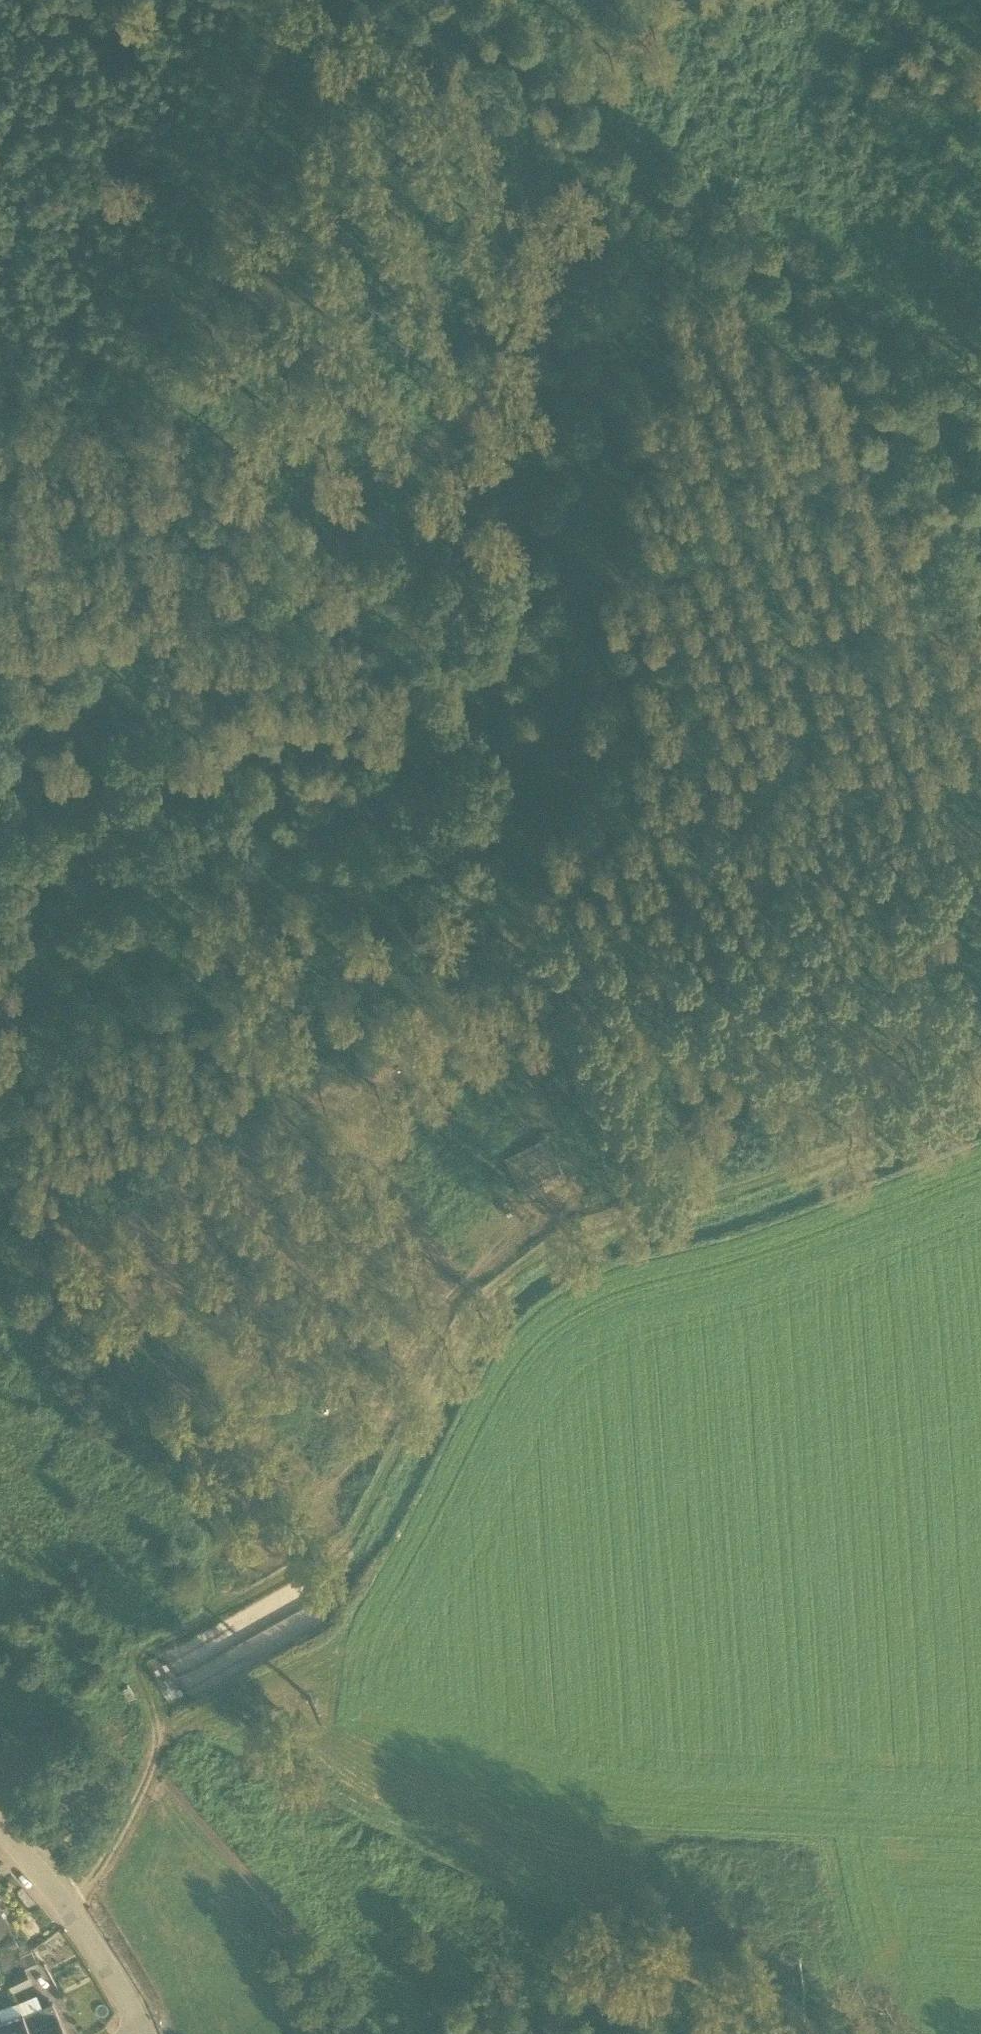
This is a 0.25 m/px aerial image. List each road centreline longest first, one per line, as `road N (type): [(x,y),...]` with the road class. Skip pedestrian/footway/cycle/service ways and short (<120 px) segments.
road 1 (track): [(980,1099),(526,1267),(462,1327),(340,1570),(301,1564),(140,1655),(159,1724),(151,1773),(70,1906)]
road 2 (track): [(0,846),(520,852),(597,365),(663,170)]
road 3 (track): [(663,170),(883,360),(951,375),(980,365)]
road 4 (track): [(464,0),(663,170)]
road 5 (residential): [(144,2033),(70,1906),(0,1825)]
road 6 (track): [(159,1724),(201,1715),(322,1658)]

